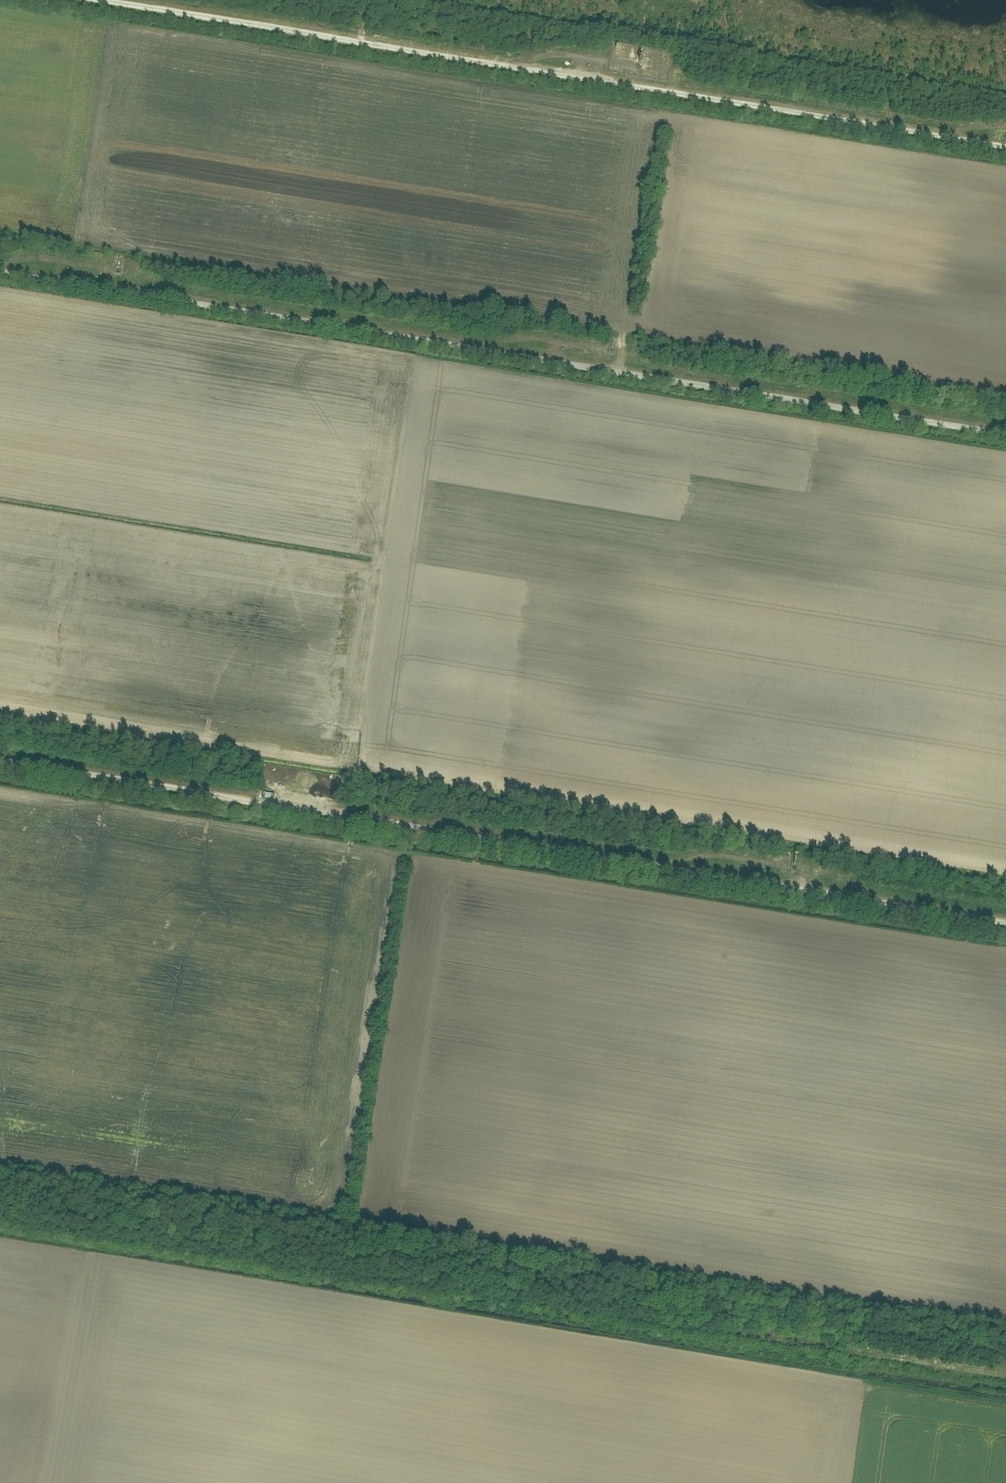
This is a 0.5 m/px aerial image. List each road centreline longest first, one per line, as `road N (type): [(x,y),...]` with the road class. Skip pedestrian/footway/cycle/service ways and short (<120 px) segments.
road 1 (track): [(1005,920),(0,757)]
road 2 (track): [(0,270),(1005,431)]
road 3 (track): [(1005,146),(102,0)]

